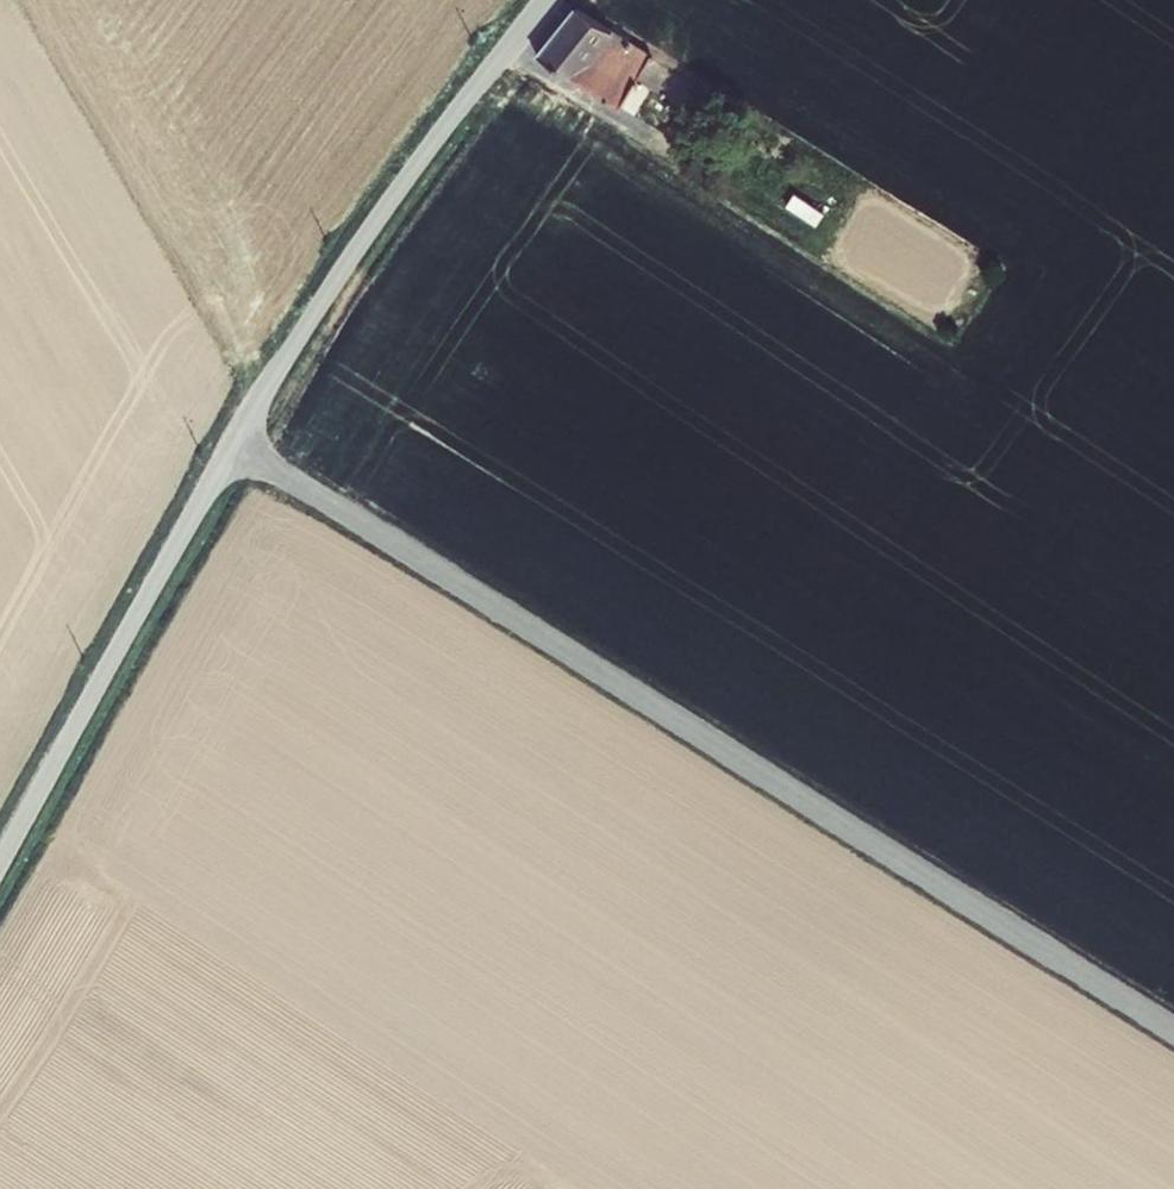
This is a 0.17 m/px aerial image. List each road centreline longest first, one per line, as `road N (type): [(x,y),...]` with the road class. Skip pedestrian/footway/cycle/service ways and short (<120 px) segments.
road 1 (track): [(235,443),(1173,1039)]
road 2 (unclassified): [(0,859),(294,343),(377,217),(543,0)]

